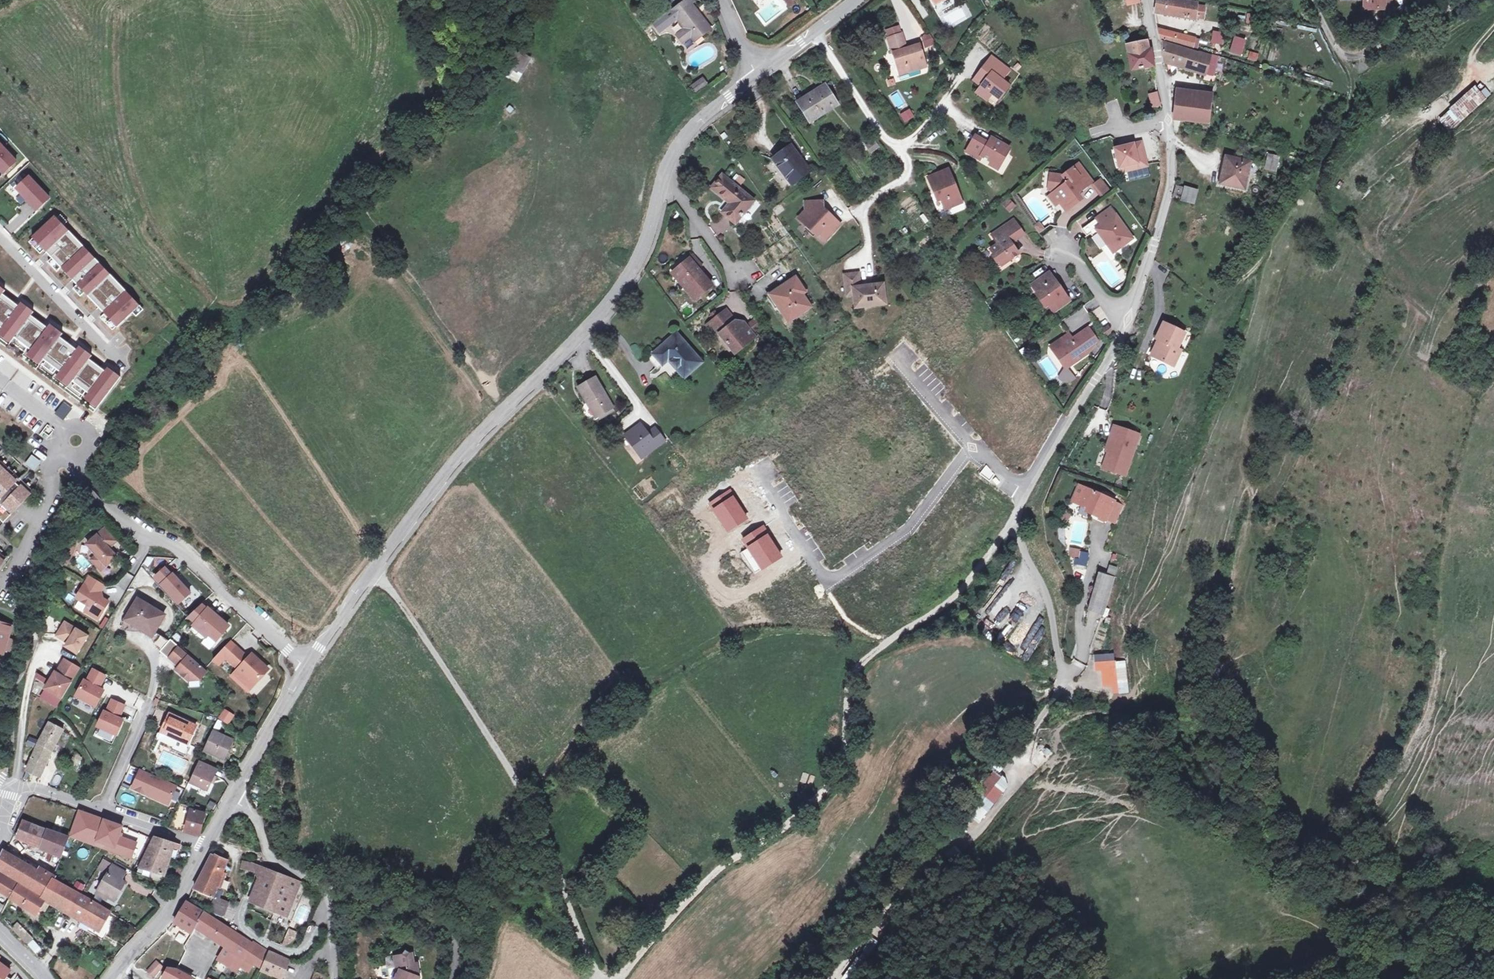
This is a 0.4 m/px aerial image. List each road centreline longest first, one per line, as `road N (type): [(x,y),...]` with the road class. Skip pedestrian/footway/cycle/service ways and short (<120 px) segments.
road 1 (unclassified): [(759,76),(680,143),(647,238),(612,300),(461,454),(306,667)]
road 2 (track): [(625,978),(733,859),(832,785),(860,664),(969,575),(1012,520)]
road 3 (unclassified): [(1012,520),(1125,328),(1170,188),(1170,131),(1146,0)]
road 4 (track): [(595,978),(507,756),(375,567)]
road 5 (residential): [(306,667),(175,549),(100,507),(85,489),(79,457)]
road 6 (unclassified): [(236,794),(282,868),(445,931),(456,943),(454,978)]
road 7 (residential): [(17,788),(206,846)]
road 8 (residential): [(0,237),(118,358)]
road 9 (unclassified): [(206,846),(110,978)]
road 10 (track): [(51,644),(31,676),(17,788)]
road 11 (residential): [(60,450),(51,465),(52,501),(5,583)]
road 12 (unclassified): [(306,667),(236,794)]
road 13 (unclassified): [(857,0),(759,76)]

